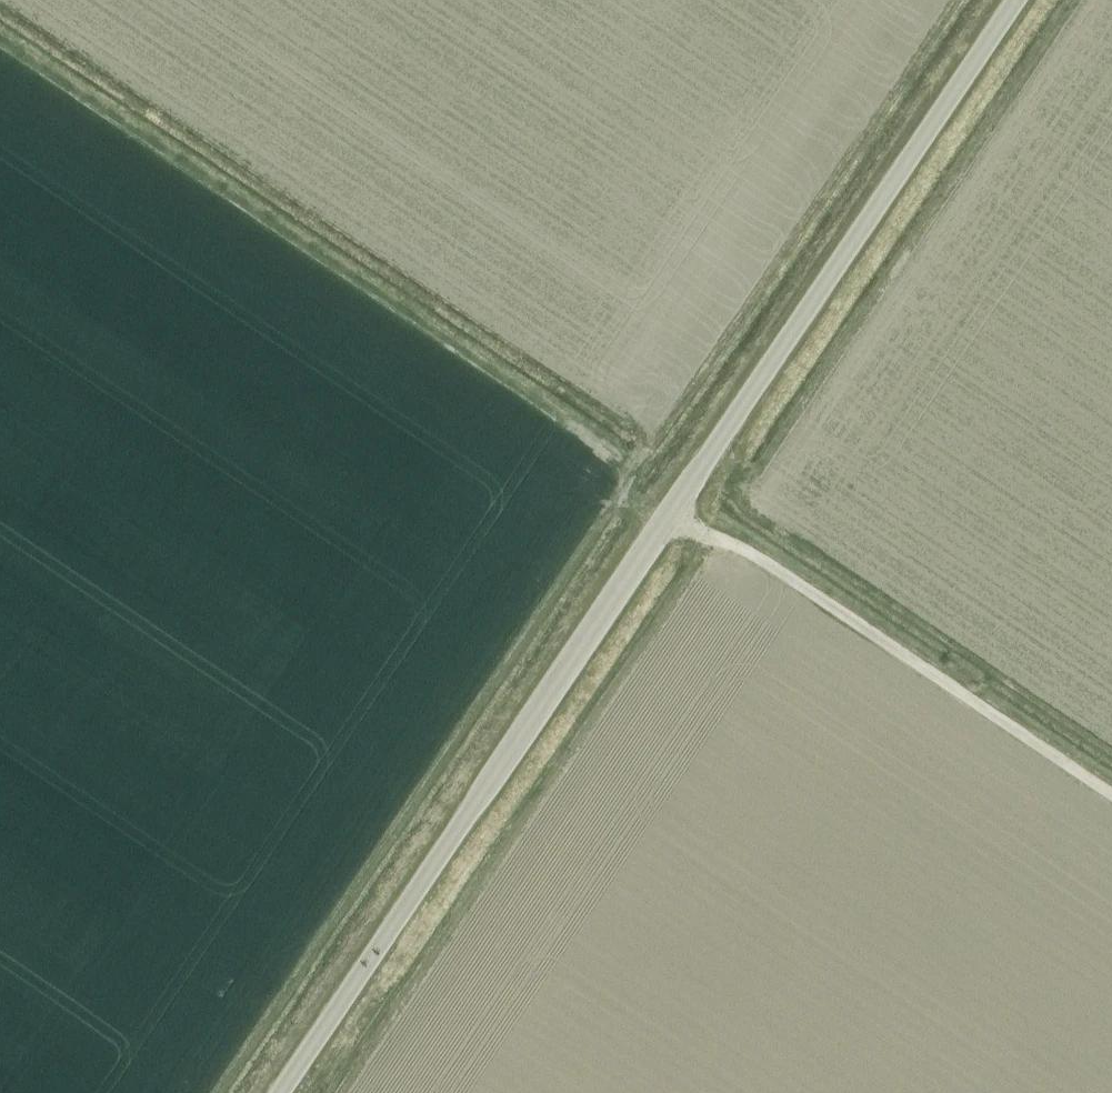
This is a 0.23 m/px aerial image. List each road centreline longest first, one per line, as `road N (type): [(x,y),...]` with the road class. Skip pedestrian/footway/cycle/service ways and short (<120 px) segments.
road 1 (unclassified): [(281,1092),(1016,0)]
road 2 (track): [(1111,784),(685,494)]

